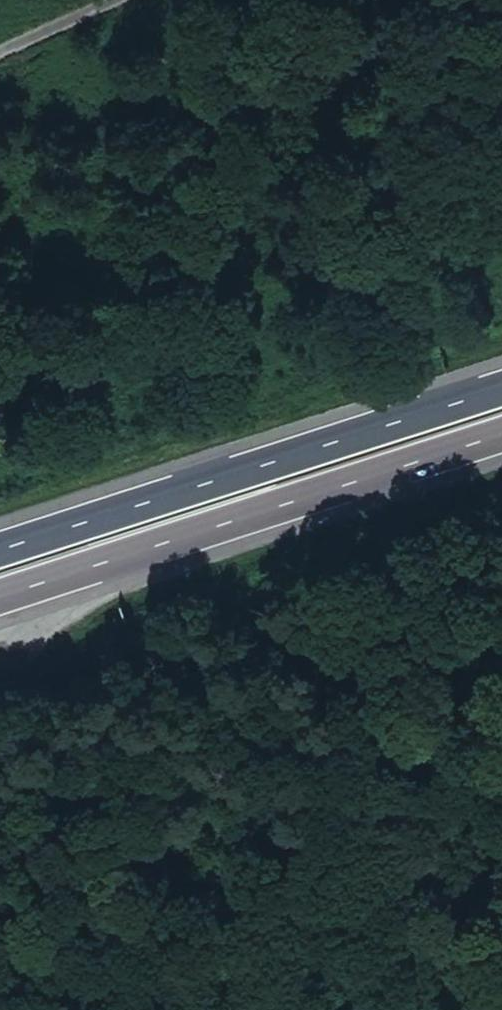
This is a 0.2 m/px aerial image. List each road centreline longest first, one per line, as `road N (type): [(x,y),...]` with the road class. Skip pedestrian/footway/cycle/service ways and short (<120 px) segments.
road 1 (trunk): [(501,387),(0,549)]
road 2 (trunk): [(0,596),(501,434)]

